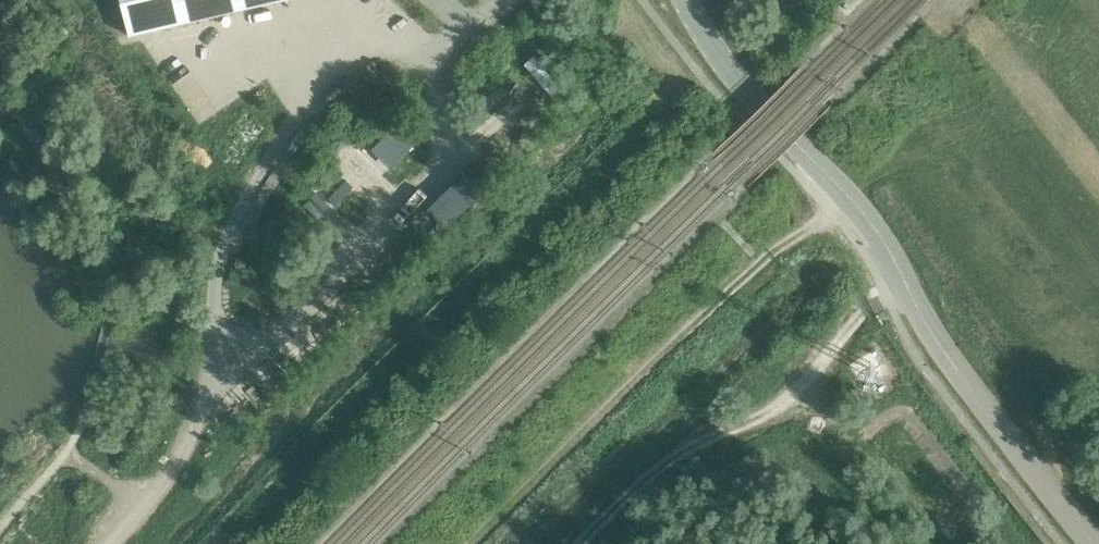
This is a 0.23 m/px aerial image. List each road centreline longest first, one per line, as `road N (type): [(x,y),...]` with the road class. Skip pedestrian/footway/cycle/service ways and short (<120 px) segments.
road 1 (tertiary): [(1095,543),(944,354),(846,194),(748,91),(686,0)]
road 2 (track): [(472,543),(772,253),(848,197)]
road 3 (track): [(887,297),(849,322),(818,396),(935,543)]
road 4 (track): [(581,543),(673,451),(728,422),(818,396)]
road 5 (track): [(109,543),(174,470),(235,345)]
road 6 (track): [(1098,176),(973,19)]
road 7 (track): [(0,534),(55,477),(94,394)]

